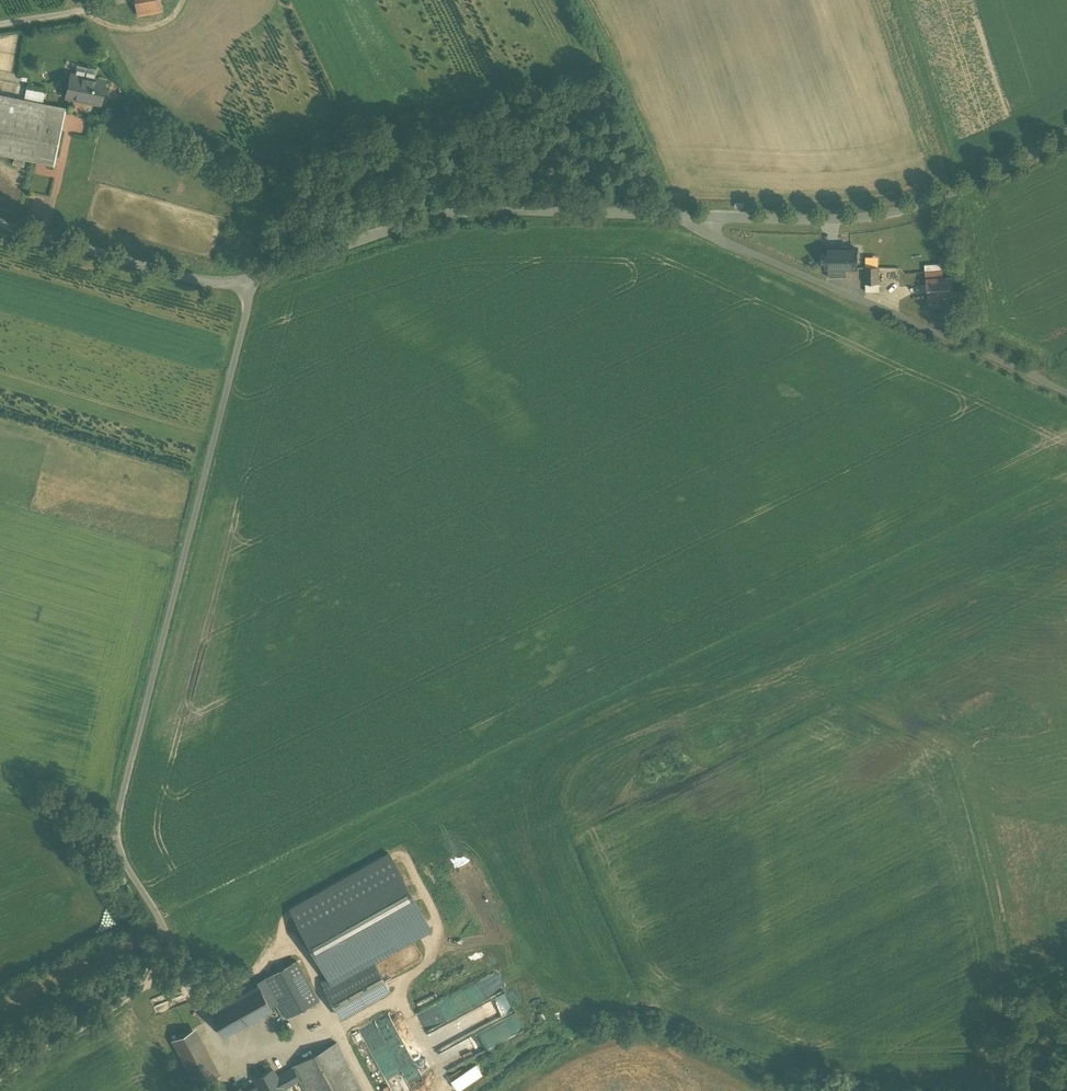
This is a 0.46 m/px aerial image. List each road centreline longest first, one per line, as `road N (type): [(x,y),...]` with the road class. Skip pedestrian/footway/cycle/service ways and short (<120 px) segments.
road 1 (unclassified): [(242,282),(248,309),(115,833),(186,981)]
road 2 (unclassified): [(691,217),(444,215),(242,282)]
road 3 (unclassified): [(691,217),(717,238),(1066,394)]
road 4 (unclassified): [(1066,137),(976,183),(885,214),(691,217)]
road 5 (track): [(365,239),(268,176),(140,115),(94,24)]
road 6 (unclassified): [(242,282),(176,277),(0,225)]
road 7 (track): [(0,1081),(138,988),(159,947),(158,915)]
road 8 (track): [(79,13),(94,24),(142,29),(167,23),(181,0)]

